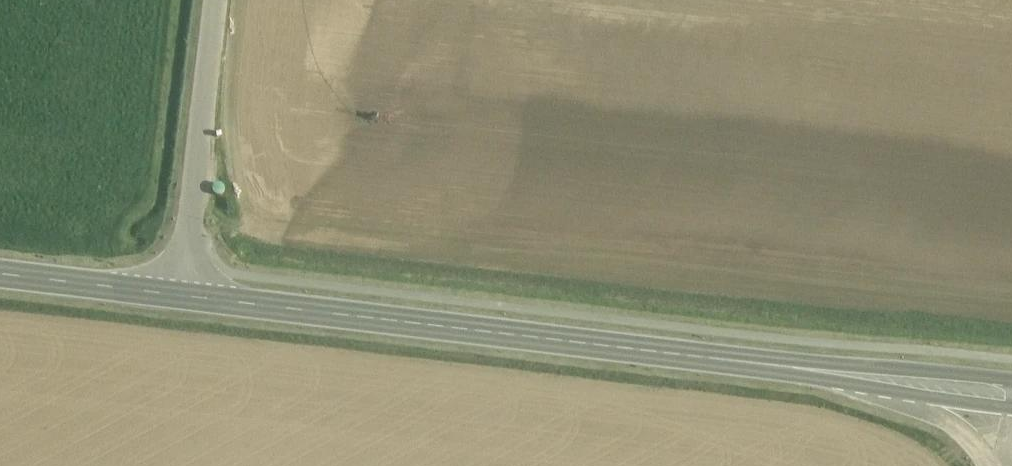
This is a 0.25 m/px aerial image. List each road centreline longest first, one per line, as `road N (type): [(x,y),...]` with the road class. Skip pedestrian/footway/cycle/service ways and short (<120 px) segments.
road 1 (secondary): [(855,378),(181,301)]
road 2 (unclassified): [(181,301),(217,0)]
road 3 (secondary): [(0,280),(181,301)]
road 4 (unclassified): [(855,378),(946,420),(996,465)]
road 5 (secondary): [(1011,397),(855,378)]

